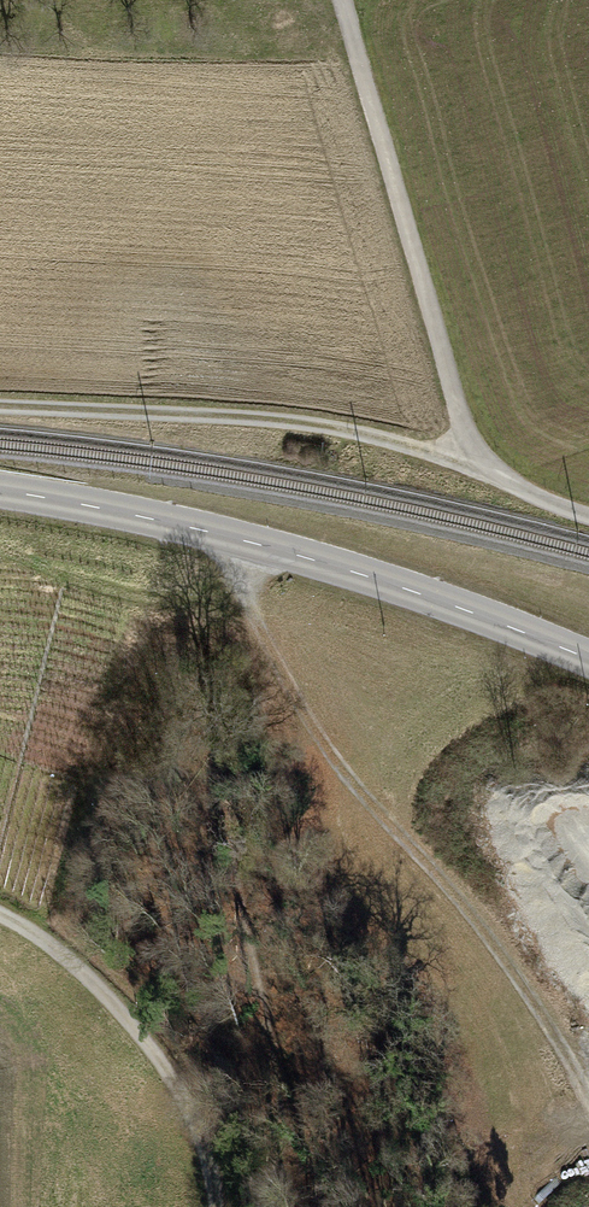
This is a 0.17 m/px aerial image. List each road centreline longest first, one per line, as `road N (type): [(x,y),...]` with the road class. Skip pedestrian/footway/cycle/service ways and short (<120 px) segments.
road 1 (tertiary): [(588,659),(409,588),(146,516),(0,491)]
road 2 (track): [(0,408),(240,415),(431,449),(467,444)]
road 3 (track): [(0,912),(90,976),(160,1066),(203,1135),(215,1206)]

